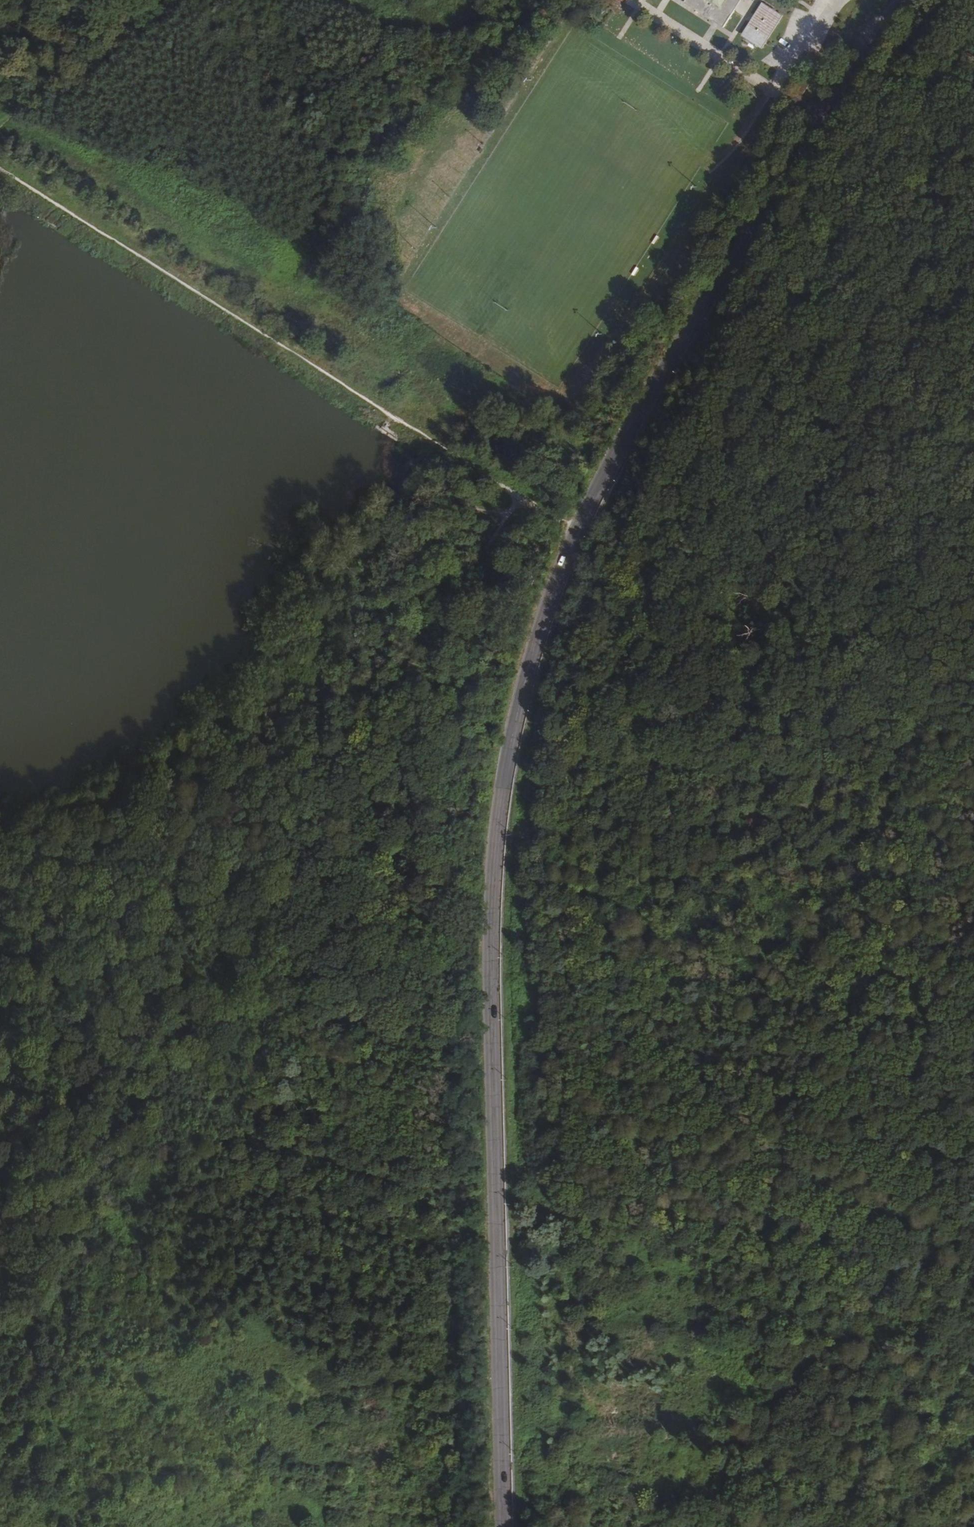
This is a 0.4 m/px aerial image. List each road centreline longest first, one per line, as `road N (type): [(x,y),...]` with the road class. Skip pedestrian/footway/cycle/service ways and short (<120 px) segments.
road 1 (secondary): [(902,0),(611,465),(560,573),(516,718),(499,820),(492,976),(504,1526)]

